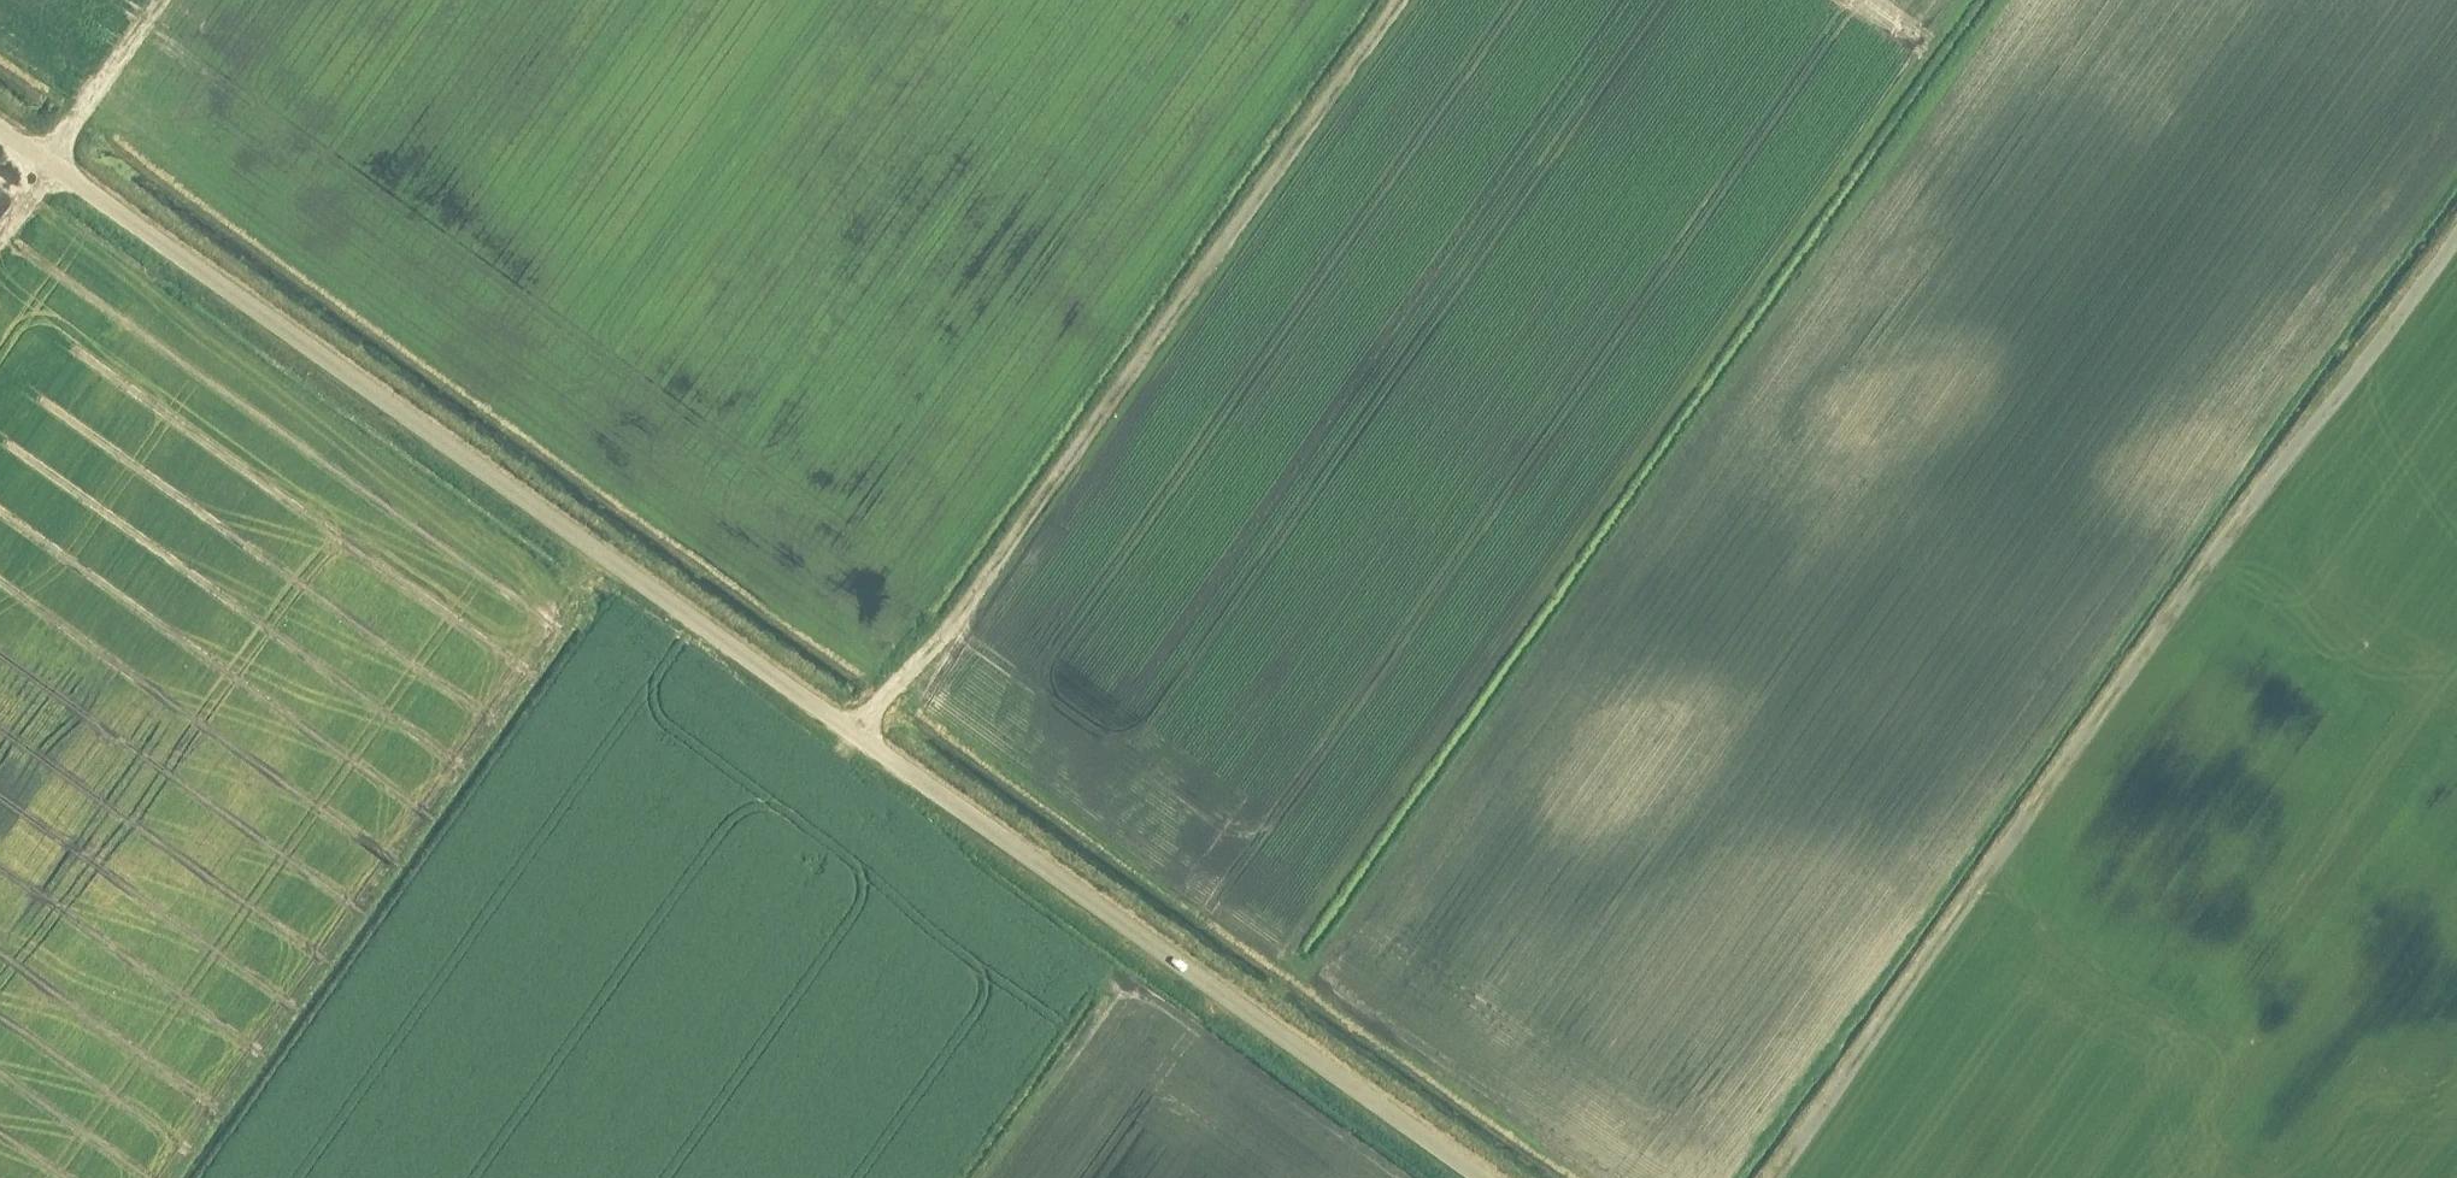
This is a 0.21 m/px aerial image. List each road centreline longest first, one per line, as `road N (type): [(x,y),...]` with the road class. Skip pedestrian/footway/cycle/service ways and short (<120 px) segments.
road 1 (unclassified): [(1480,1177),(0,127)]
road 2 (track): [(46,161),(161,0)]

